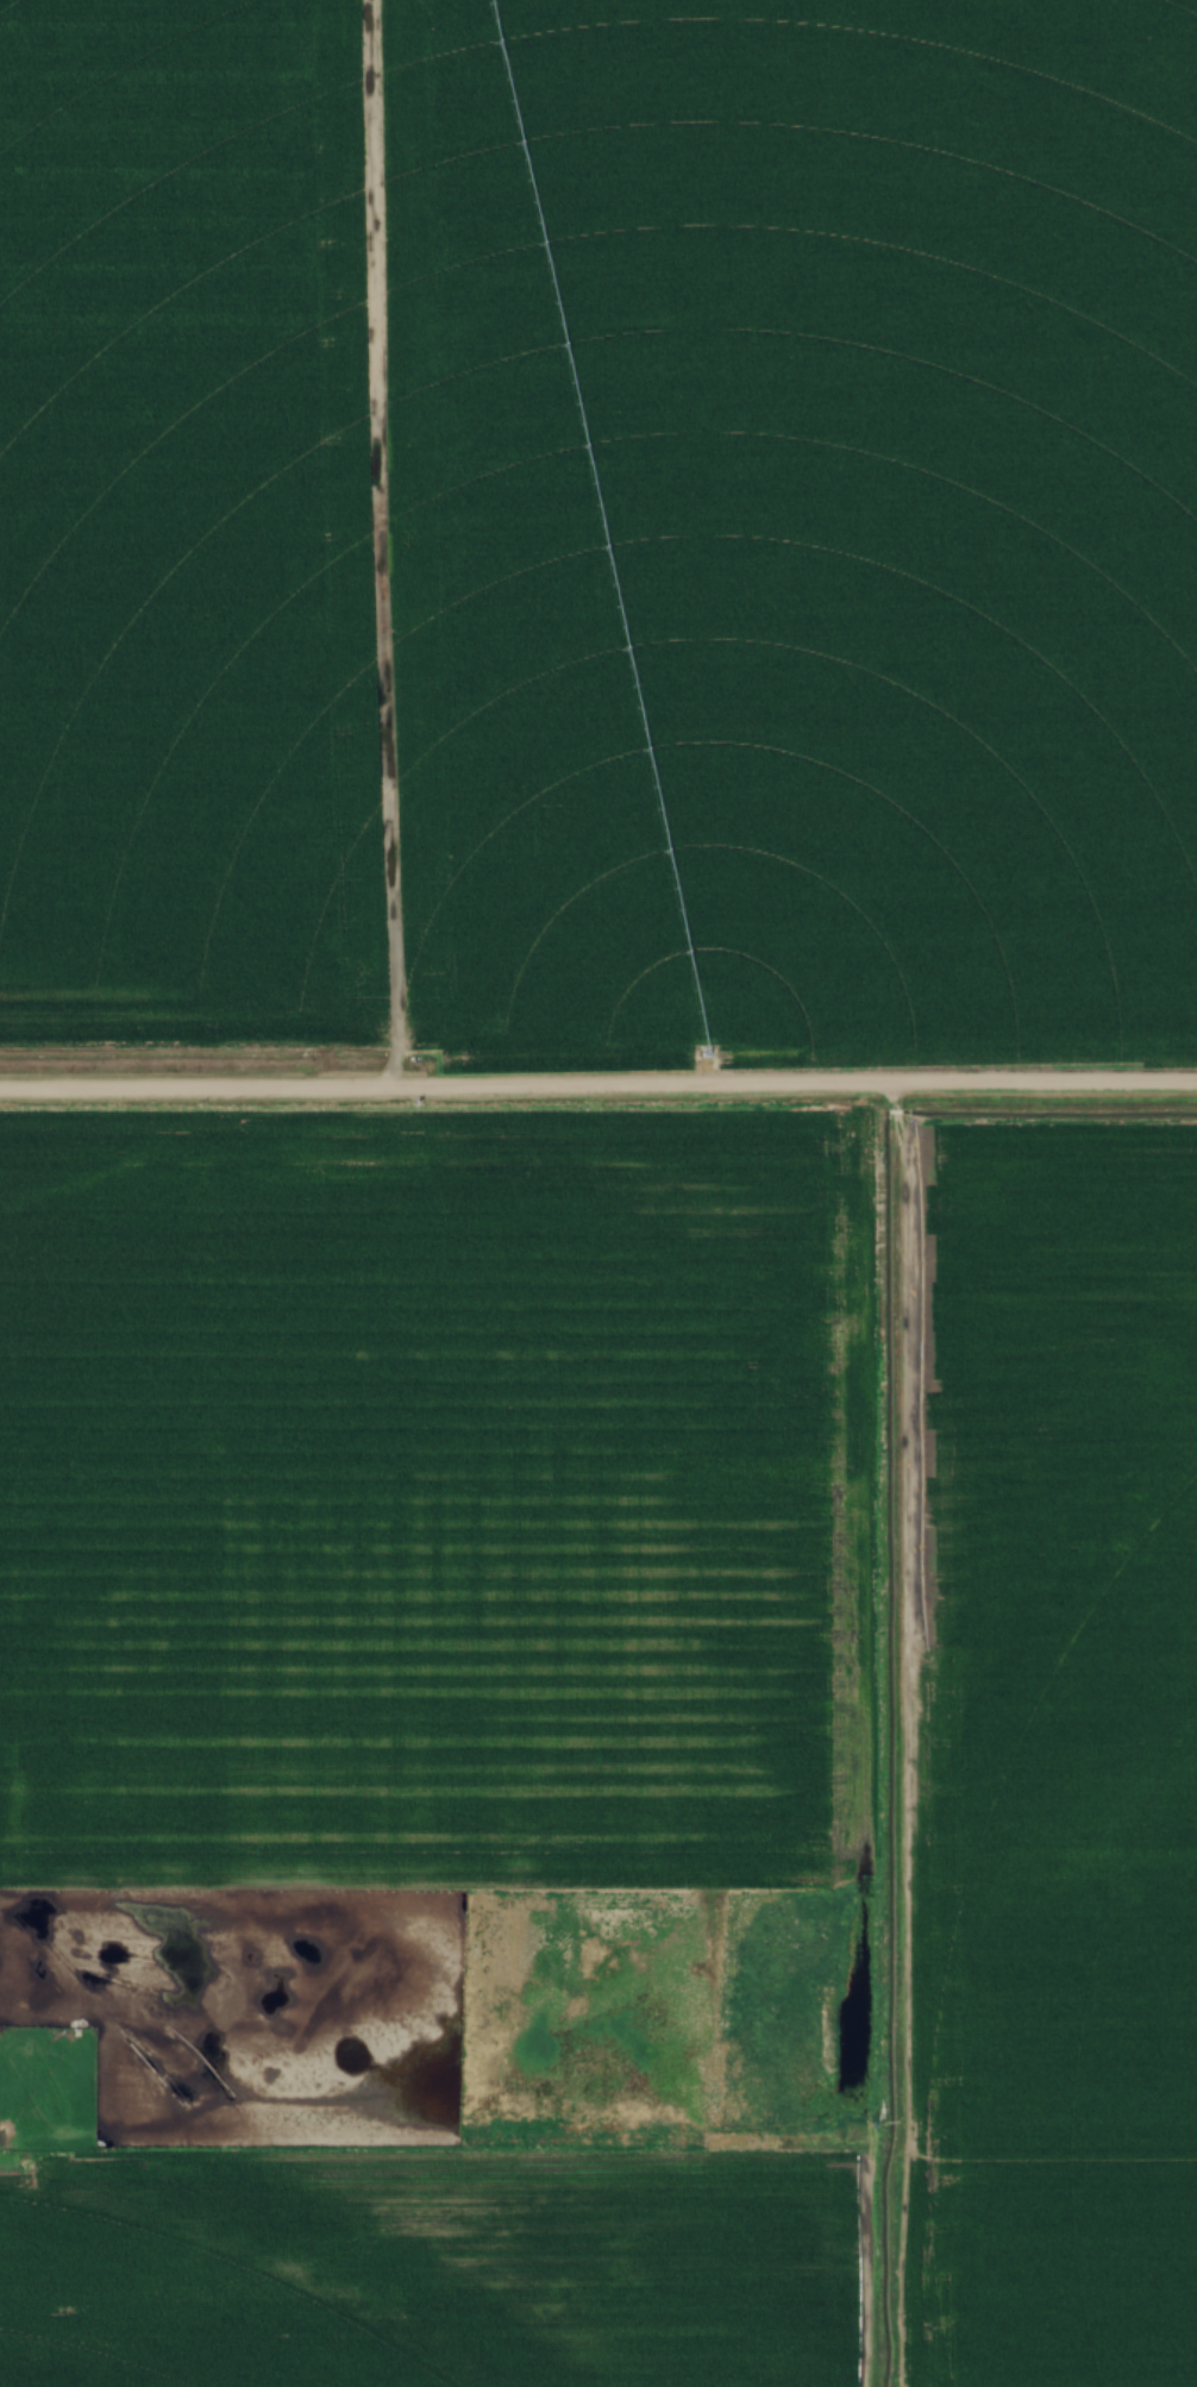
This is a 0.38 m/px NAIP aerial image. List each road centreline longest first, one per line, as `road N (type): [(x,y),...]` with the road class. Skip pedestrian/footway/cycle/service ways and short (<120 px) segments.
road 1 (residential): [(0,1089),(1196,1081)]

